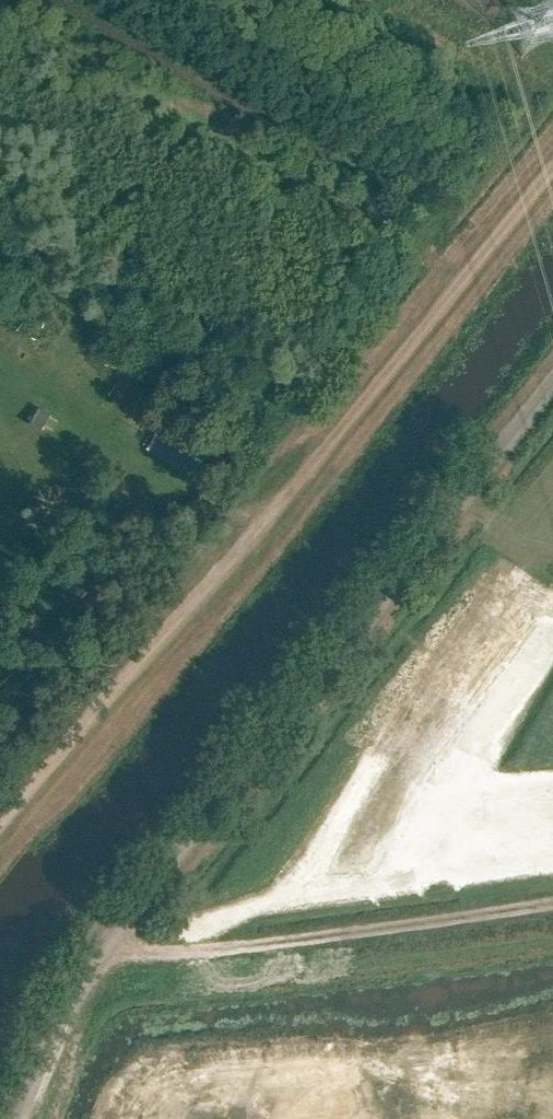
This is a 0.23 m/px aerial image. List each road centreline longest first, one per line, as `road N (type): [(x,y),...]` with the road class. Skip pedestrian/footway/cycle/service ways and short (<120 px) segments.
road 1 (unclassified): [(19,1118),(63,1014),(109,938),(552,380)]
road 2 (track): [(260,521),(552,168)]
road 3 (track): [(552,899),(130,951),(109,938)]
road 4 (unclassified): [(0,817),(260,521)]

